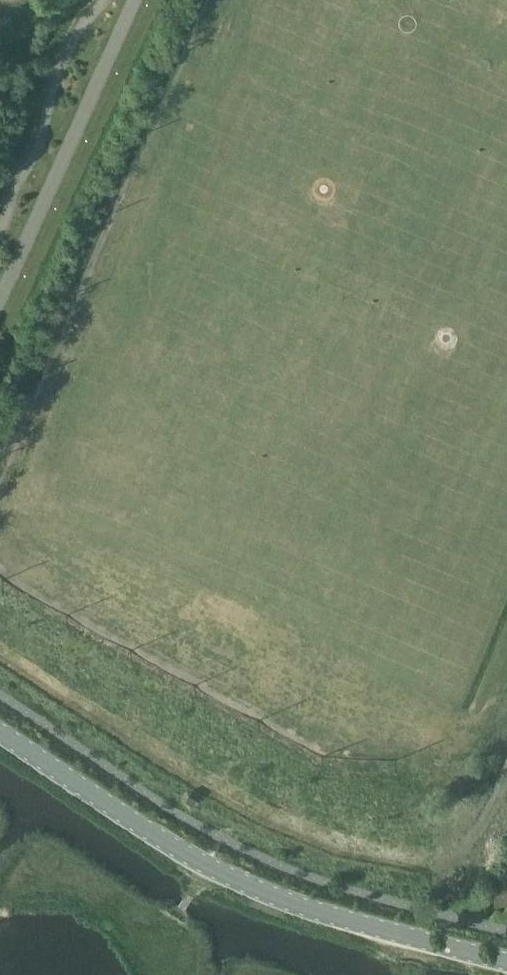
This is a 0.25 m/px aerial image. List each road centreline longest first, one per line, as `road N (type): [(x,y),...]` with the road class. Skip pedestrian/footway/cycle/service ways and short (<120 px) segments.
road 1 (unclassified): [(506,960),(273,895),(166,841),(0,731)]

